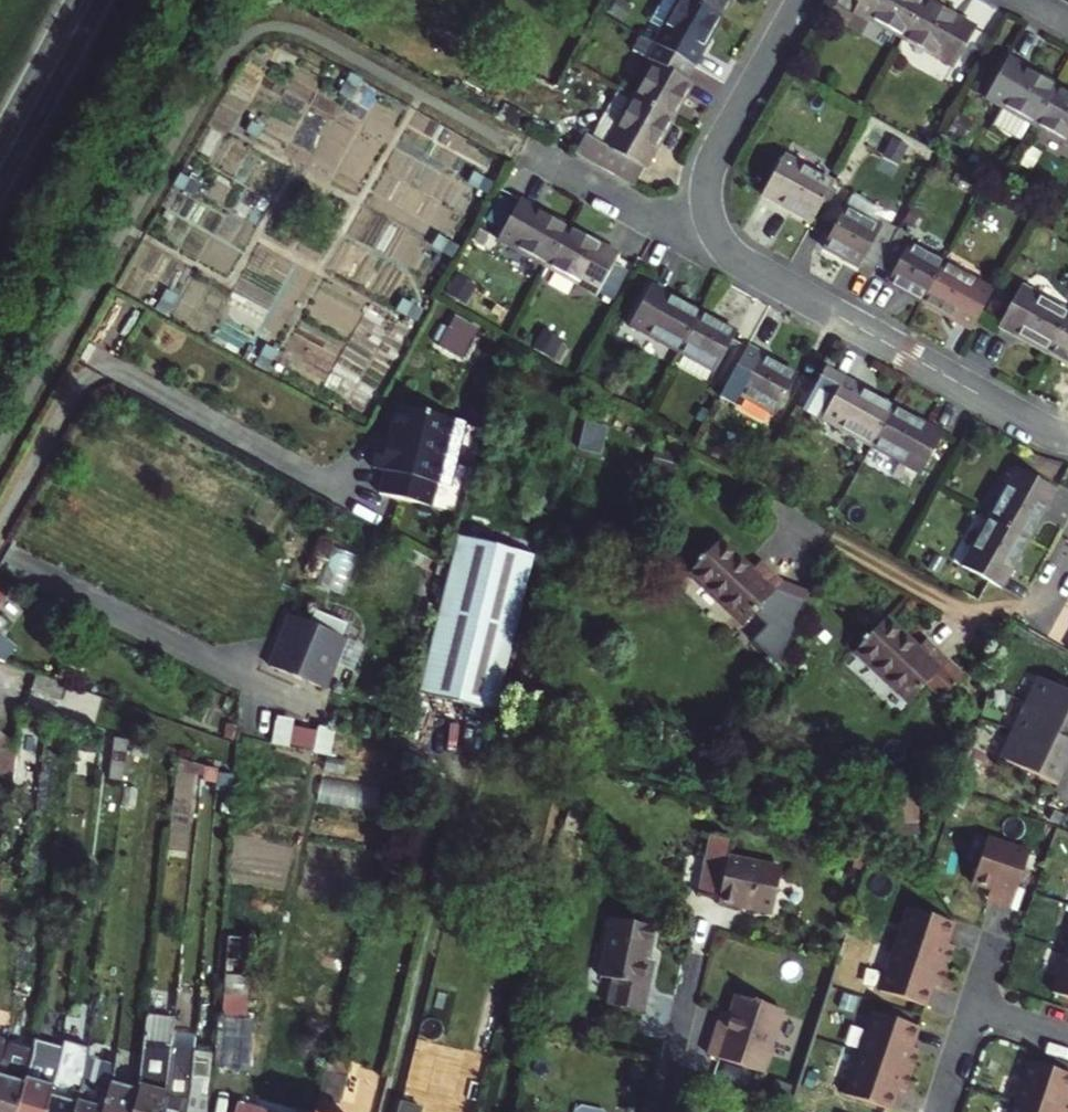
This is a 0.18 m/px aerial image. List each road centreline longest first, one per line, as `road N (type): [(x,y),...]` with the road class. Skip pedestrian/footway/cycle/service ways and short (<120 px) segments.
road 1 (residential): [(801,0),(709,164),(707,202),(717,237),(745,264),(1027,421),(1067,436)]
road 2 (trunk): [(0,187),(104,0)]
road 3 (residential): [(664,1111),(701,926)]
road 4 (trunk): [(73,0),(0,133)]

